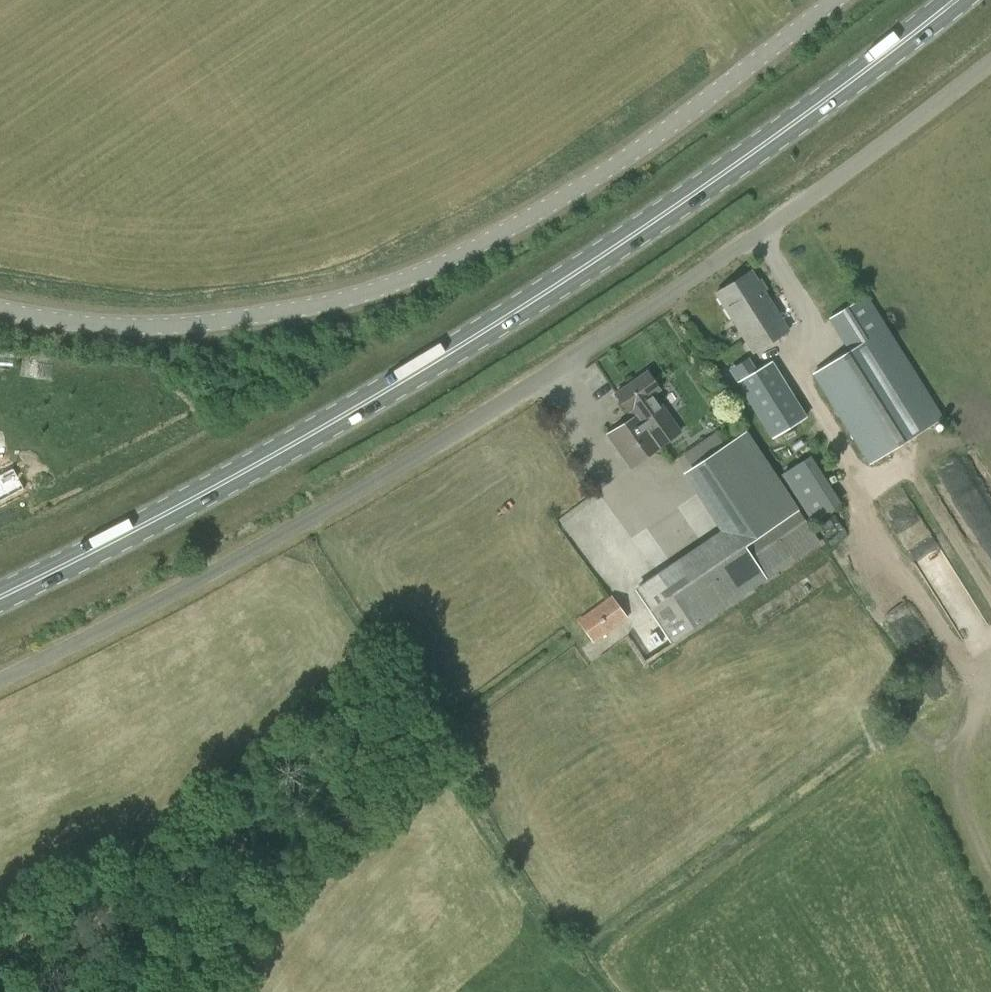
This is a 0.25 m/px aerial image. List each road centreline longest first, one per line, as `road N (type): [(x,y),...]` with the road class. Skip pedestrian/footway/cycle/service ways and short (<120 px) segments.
road 1 (unclassified): [(990,60),(801,206),(561,369),(136,614),(0,678)]
road 2 (primary): [(0,597),(325,426),(509,316),(754,152),(957,0)]
road 3 (unclassified): [(0,310),(140,328),(384,290),(629,156),(834,0)]

